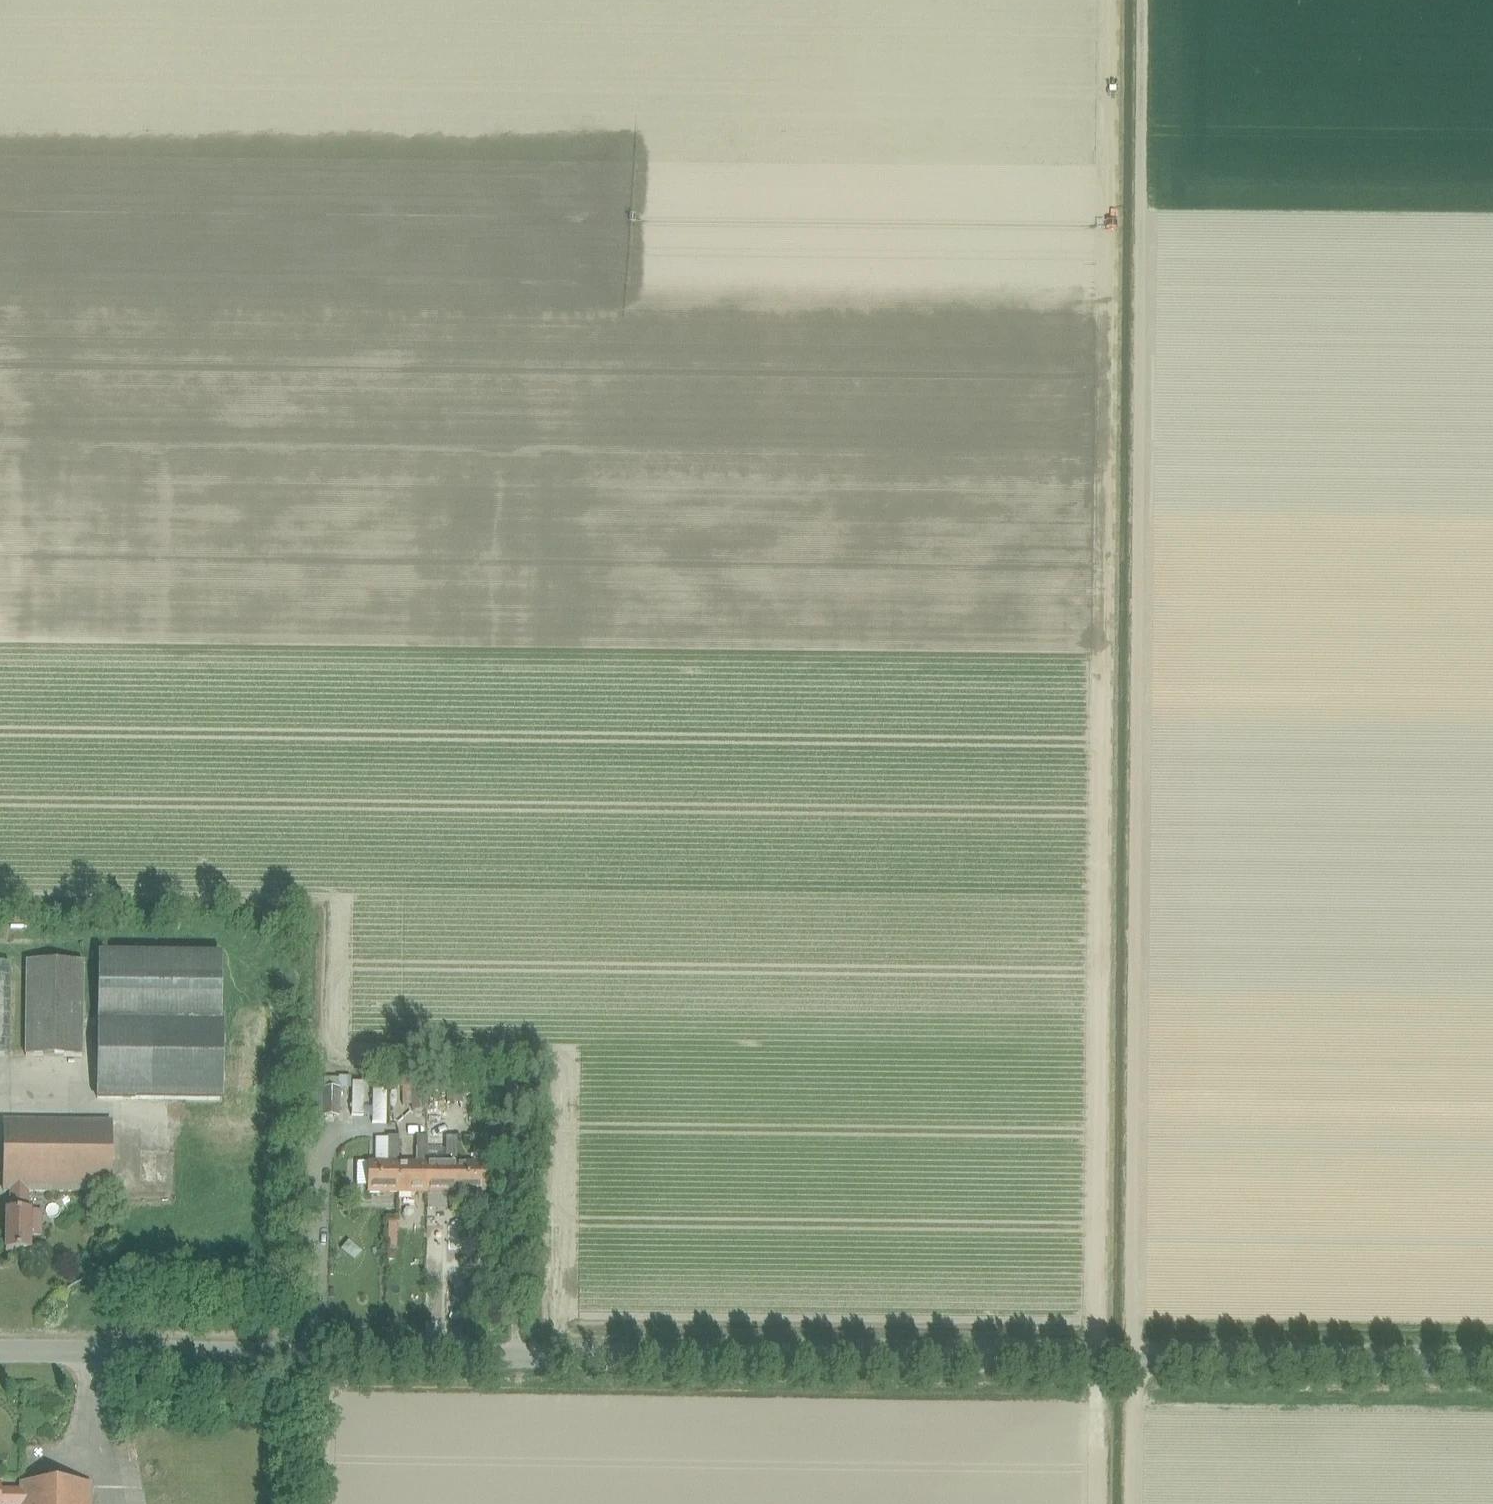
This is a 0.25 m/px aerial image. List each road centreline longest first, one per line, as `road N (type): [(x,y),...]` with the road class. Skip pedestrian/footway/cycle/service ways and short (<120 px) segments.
road 1 (unclassified): [(0,1351),(1492,1366)]

